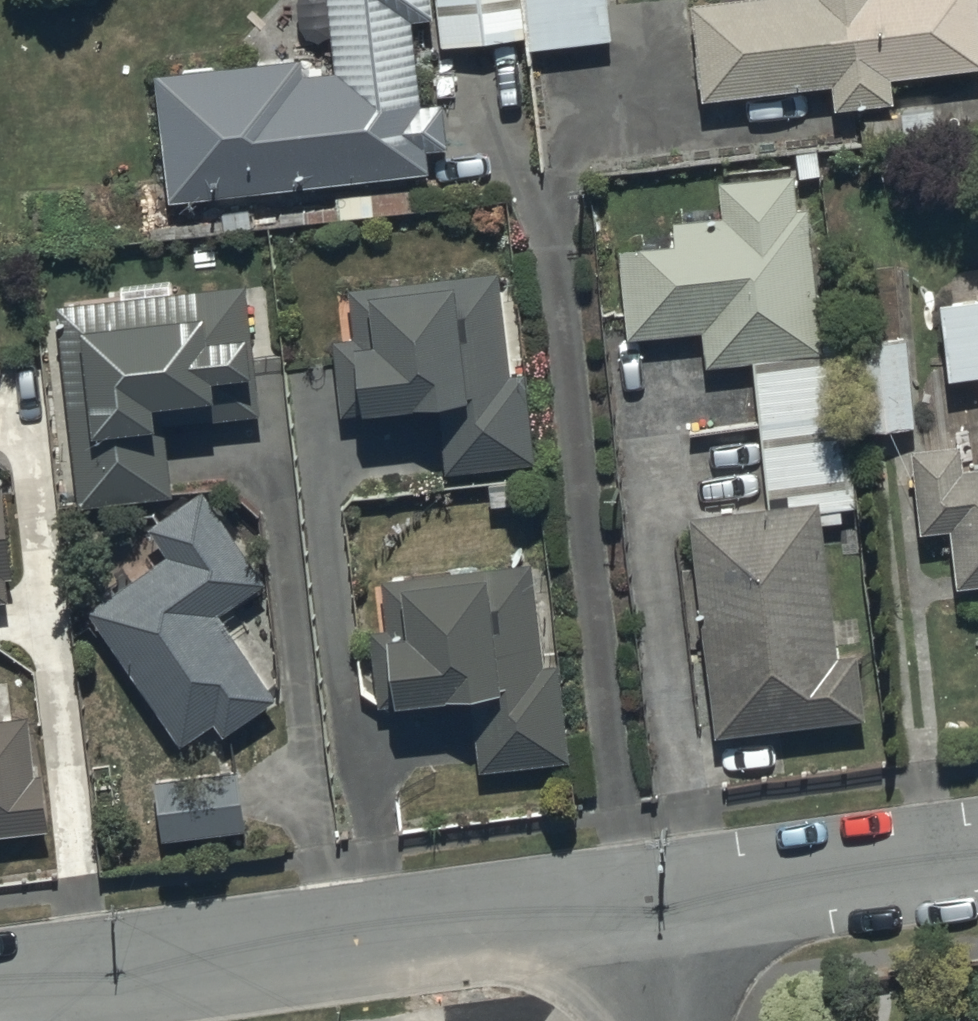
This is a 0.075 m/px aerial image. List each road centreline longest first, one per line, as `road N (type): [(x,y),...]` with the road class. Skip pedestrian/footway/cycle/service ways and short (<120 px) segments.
road 1 (residential): [(653,902),(0,991)]
road 2 (residential): [(977,857),(653,902)]
road 3 (residential): [(653,902),(666,1020)]

